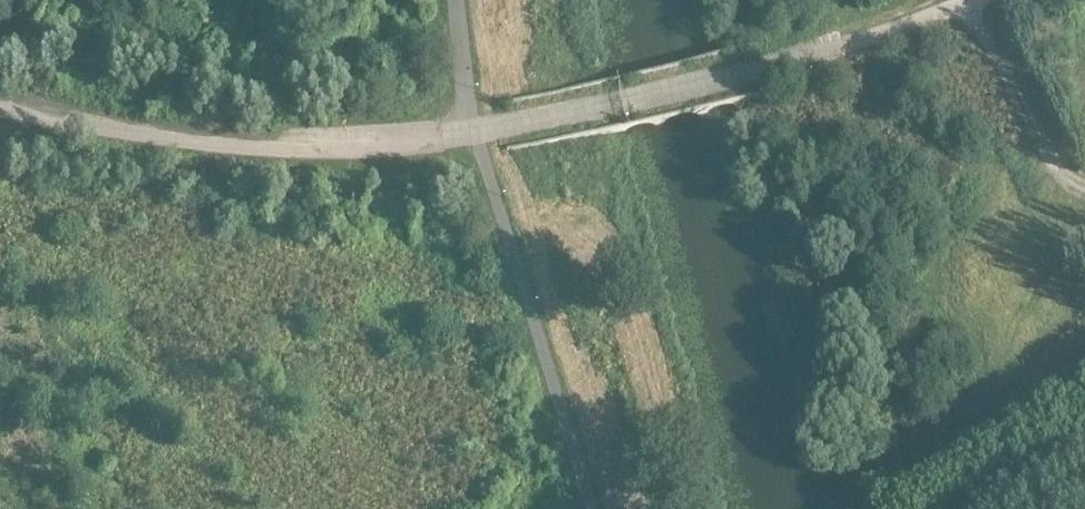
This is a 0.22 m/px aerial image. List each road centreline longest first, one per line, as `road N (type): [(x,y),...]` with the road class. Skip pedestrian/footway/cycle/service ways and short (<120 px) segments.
road 1 (unclassified): [(605,111),(309,148),(42,117),(0,105)]

